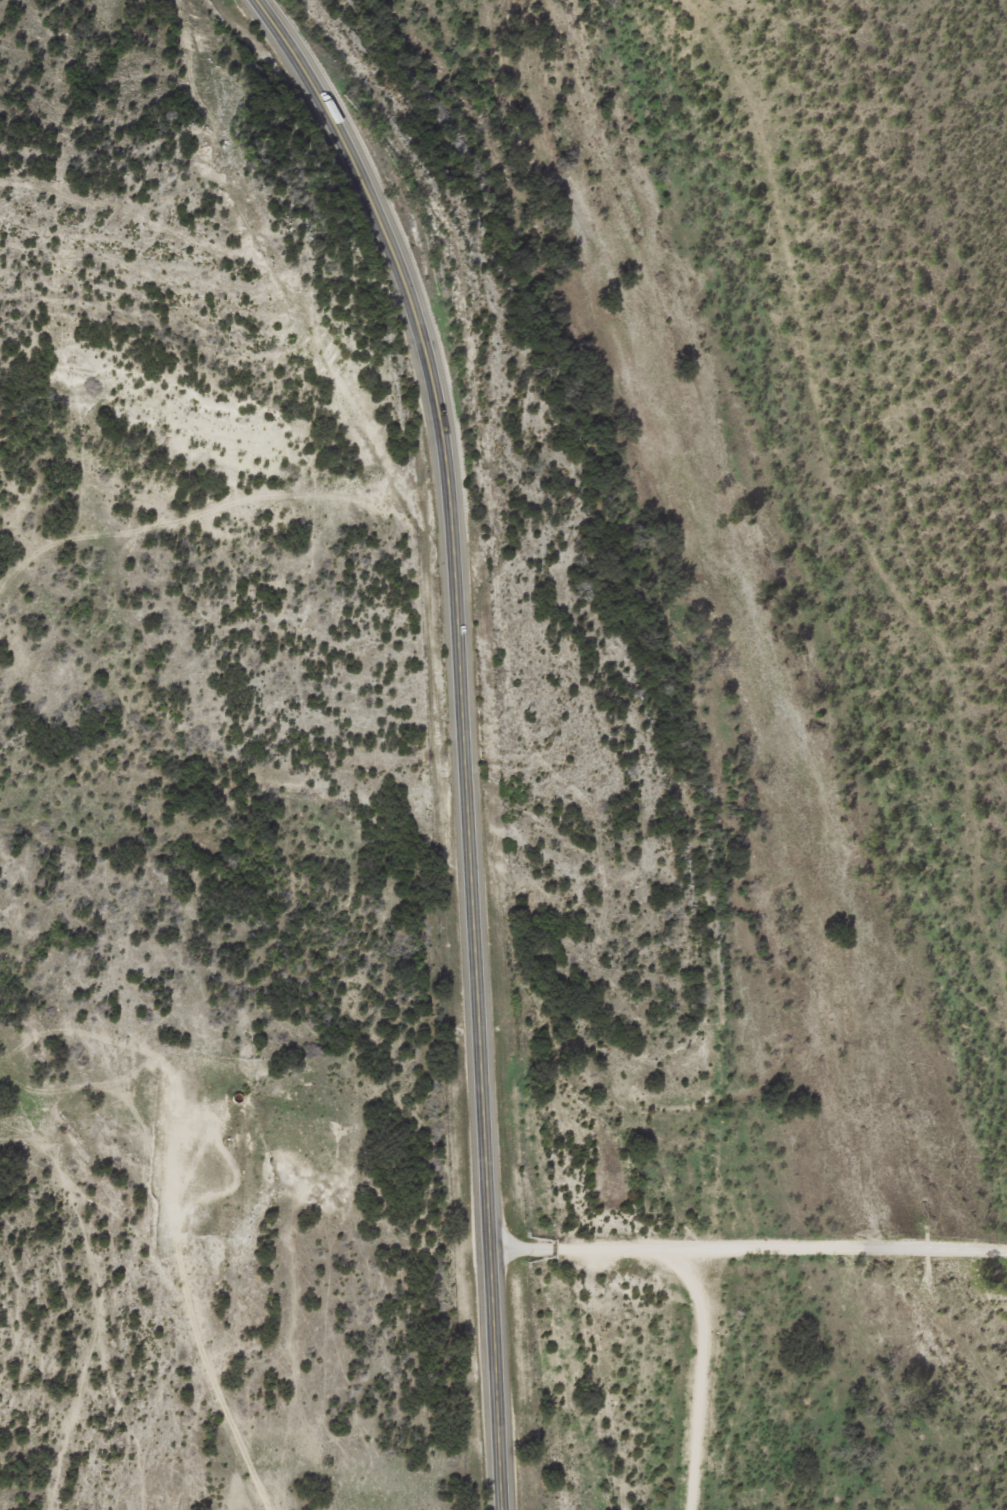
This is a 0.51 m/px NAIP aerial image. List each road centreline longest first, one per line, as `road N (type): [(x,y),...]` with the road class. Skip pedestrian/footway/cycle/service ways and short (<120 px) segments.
road 1 (trunk): [(254,0),(360,161),(399,248),(428,353),(447,485),(503,1509)]
road 2 (track): [(1006,1253),(490,1249)]

